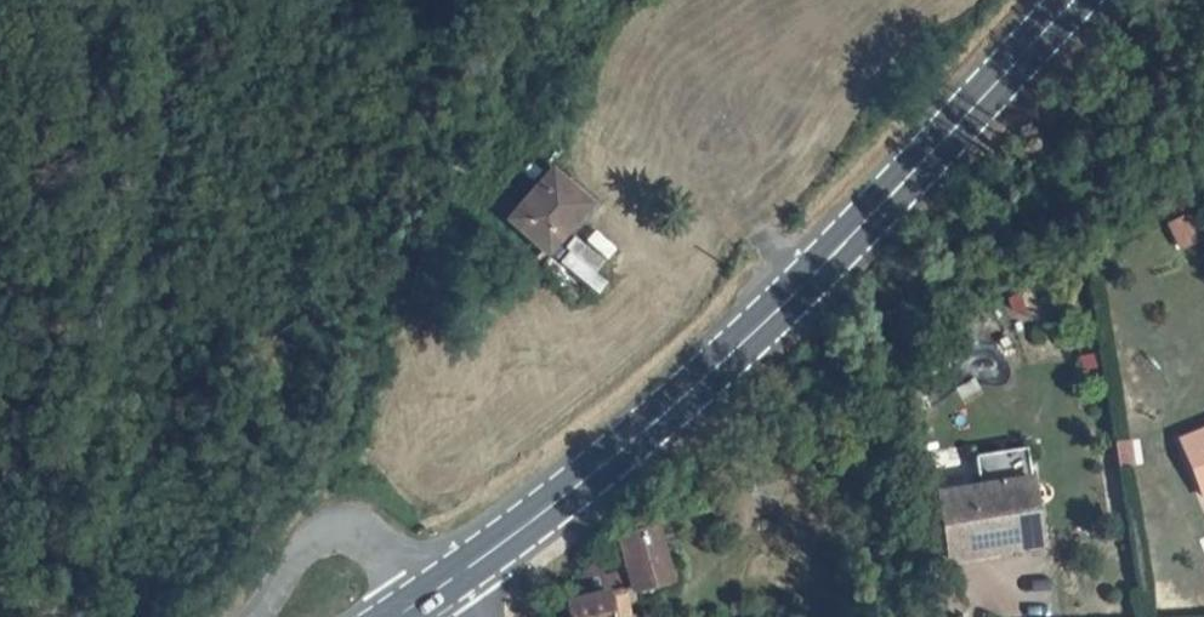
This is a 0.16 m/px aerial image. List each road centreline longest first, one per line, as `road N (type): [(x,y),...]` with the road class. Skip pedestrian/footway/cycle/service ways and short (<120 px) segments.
road 1 (primary): [(421,603),(720,366),(1071,0)]
road 2 (unclassified): [(421,603),(370,537),(338,527),(309,542),(259,616)]

